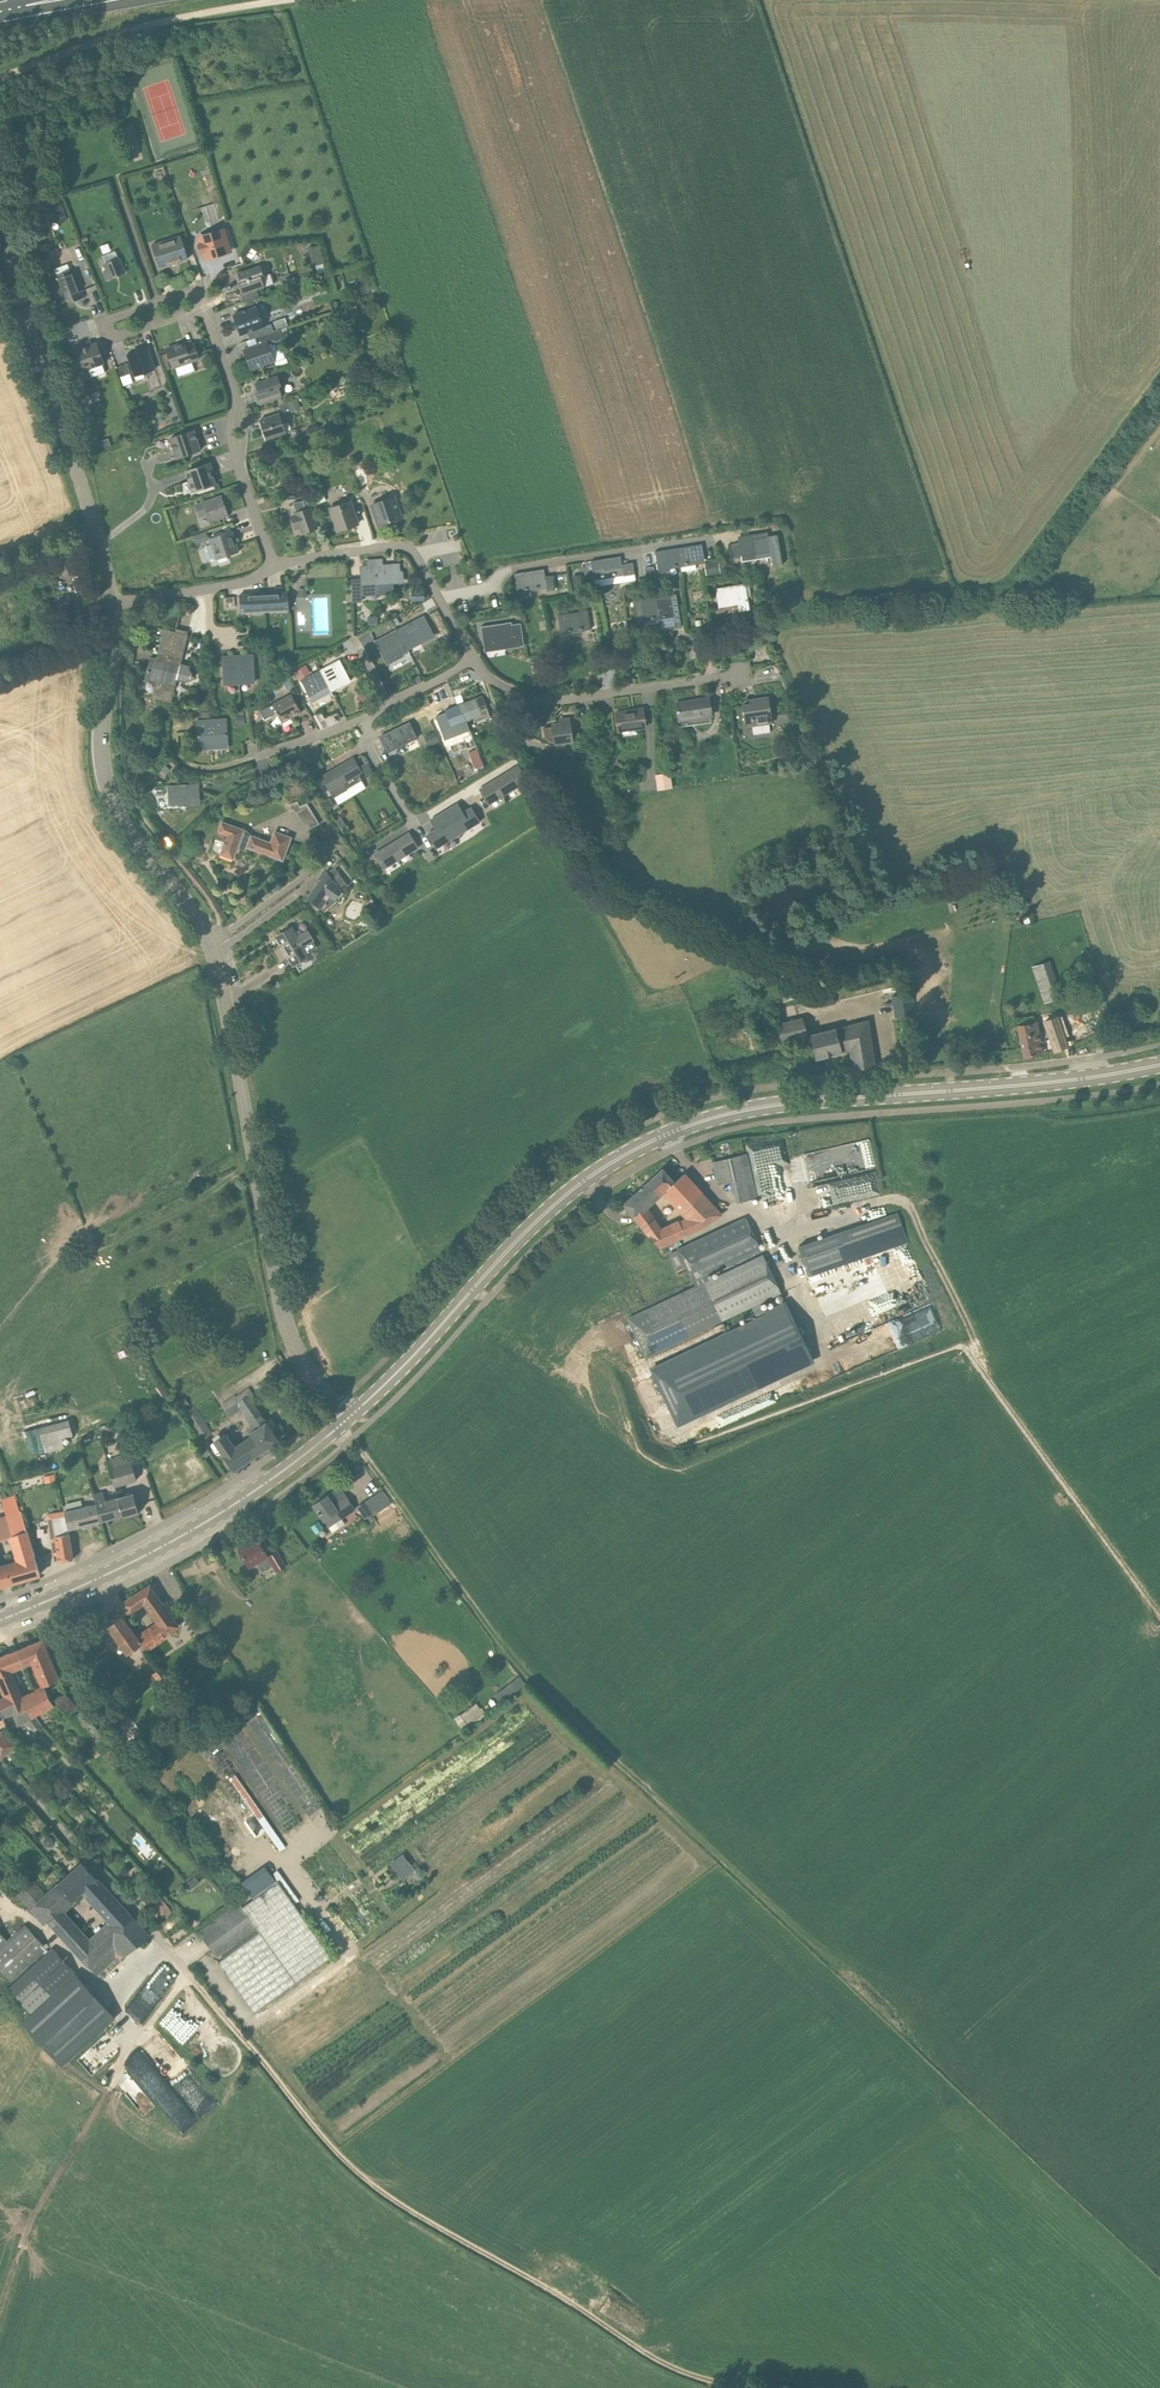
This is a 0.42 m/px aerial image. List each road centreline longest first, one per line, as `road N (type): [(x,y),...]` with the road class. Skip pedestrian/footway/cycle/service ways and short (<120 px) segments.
road 1 (secondary): [(349,1419),(535,1224),(588,1179),(664,1137),(764,1107),(1073,1082),(1159,1065)]
road 2 (track): [(960,2087),(525,1676),(351,1440)]
road 3 (unclassified): [(349,1419),(301,1358),(283,1315),(213,954),(109,792),(100,729),(111,604)]
road 4 (track): [(777,2387),(668,2366),(374,2187),(324,2139),(188,1973)]
road 5 (track): [(1159,1614),(972,1353),(974,1340),(916,1222),(895,1197),(862,1201)]
road 6 (secondary): [(0,1619),(176,1539),(349,1419)]
road 7 (unclassified): [(111,604),(0,223)]
road 8 (residential): [(440,603),(494,591),(507,570),(779,527)]
road 9 (track): [(0,79),(179,18),(283,0)]
road 10 (residential): [(473,659),(507,690),(548,702),(747,674)]
road 11 (residential): [(271,566),(203,308)]
road 12 (residential): [(171,722),(185,767),(217,773),(354,714)]
road 13 (residential): [(440,603),(396,542),(271,566)]
road 14 (residential): [(111,604),(233,587),(271,566)]
road 15 (residential): [(203,308),(197,292),(103,323),(109,340)]
road 16 (residential): [(354,714),(473,659)]
road 17 (residential): [(354,714),(414,824)]

